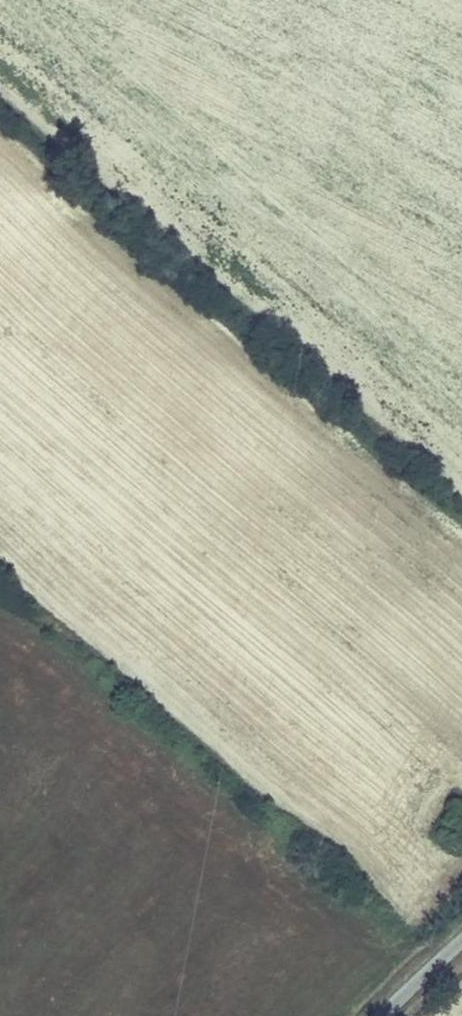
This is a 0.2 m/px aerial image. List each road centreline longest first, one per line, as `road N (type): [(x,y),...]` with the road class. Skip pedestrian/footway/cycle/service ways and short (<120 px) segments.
road 1 (unclassified): [(461,932),(375,1015)]

